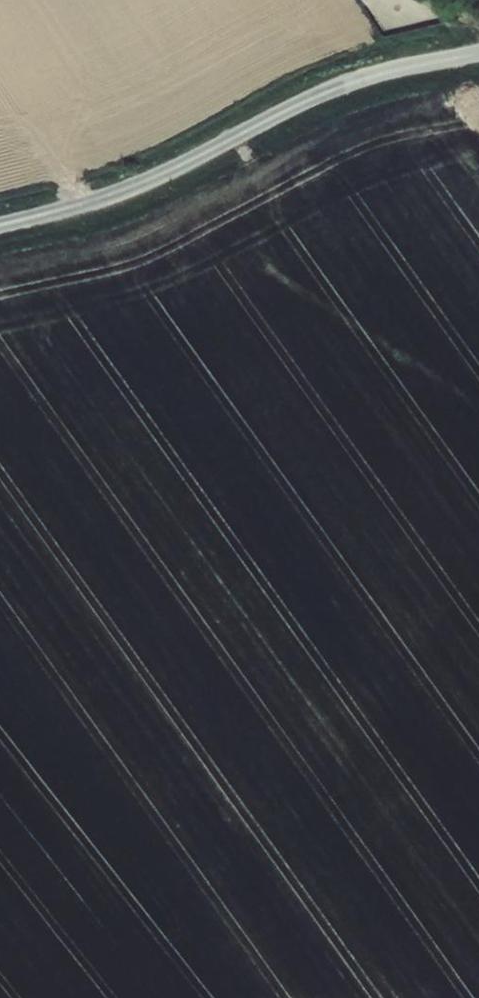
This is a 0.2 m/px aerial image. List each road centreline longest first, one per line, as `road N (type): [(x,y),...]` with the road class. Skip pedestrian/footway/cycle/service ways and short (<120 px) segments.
road 1 (unclassified): [(0,225),(139,185),(345,84),(478,54)]

